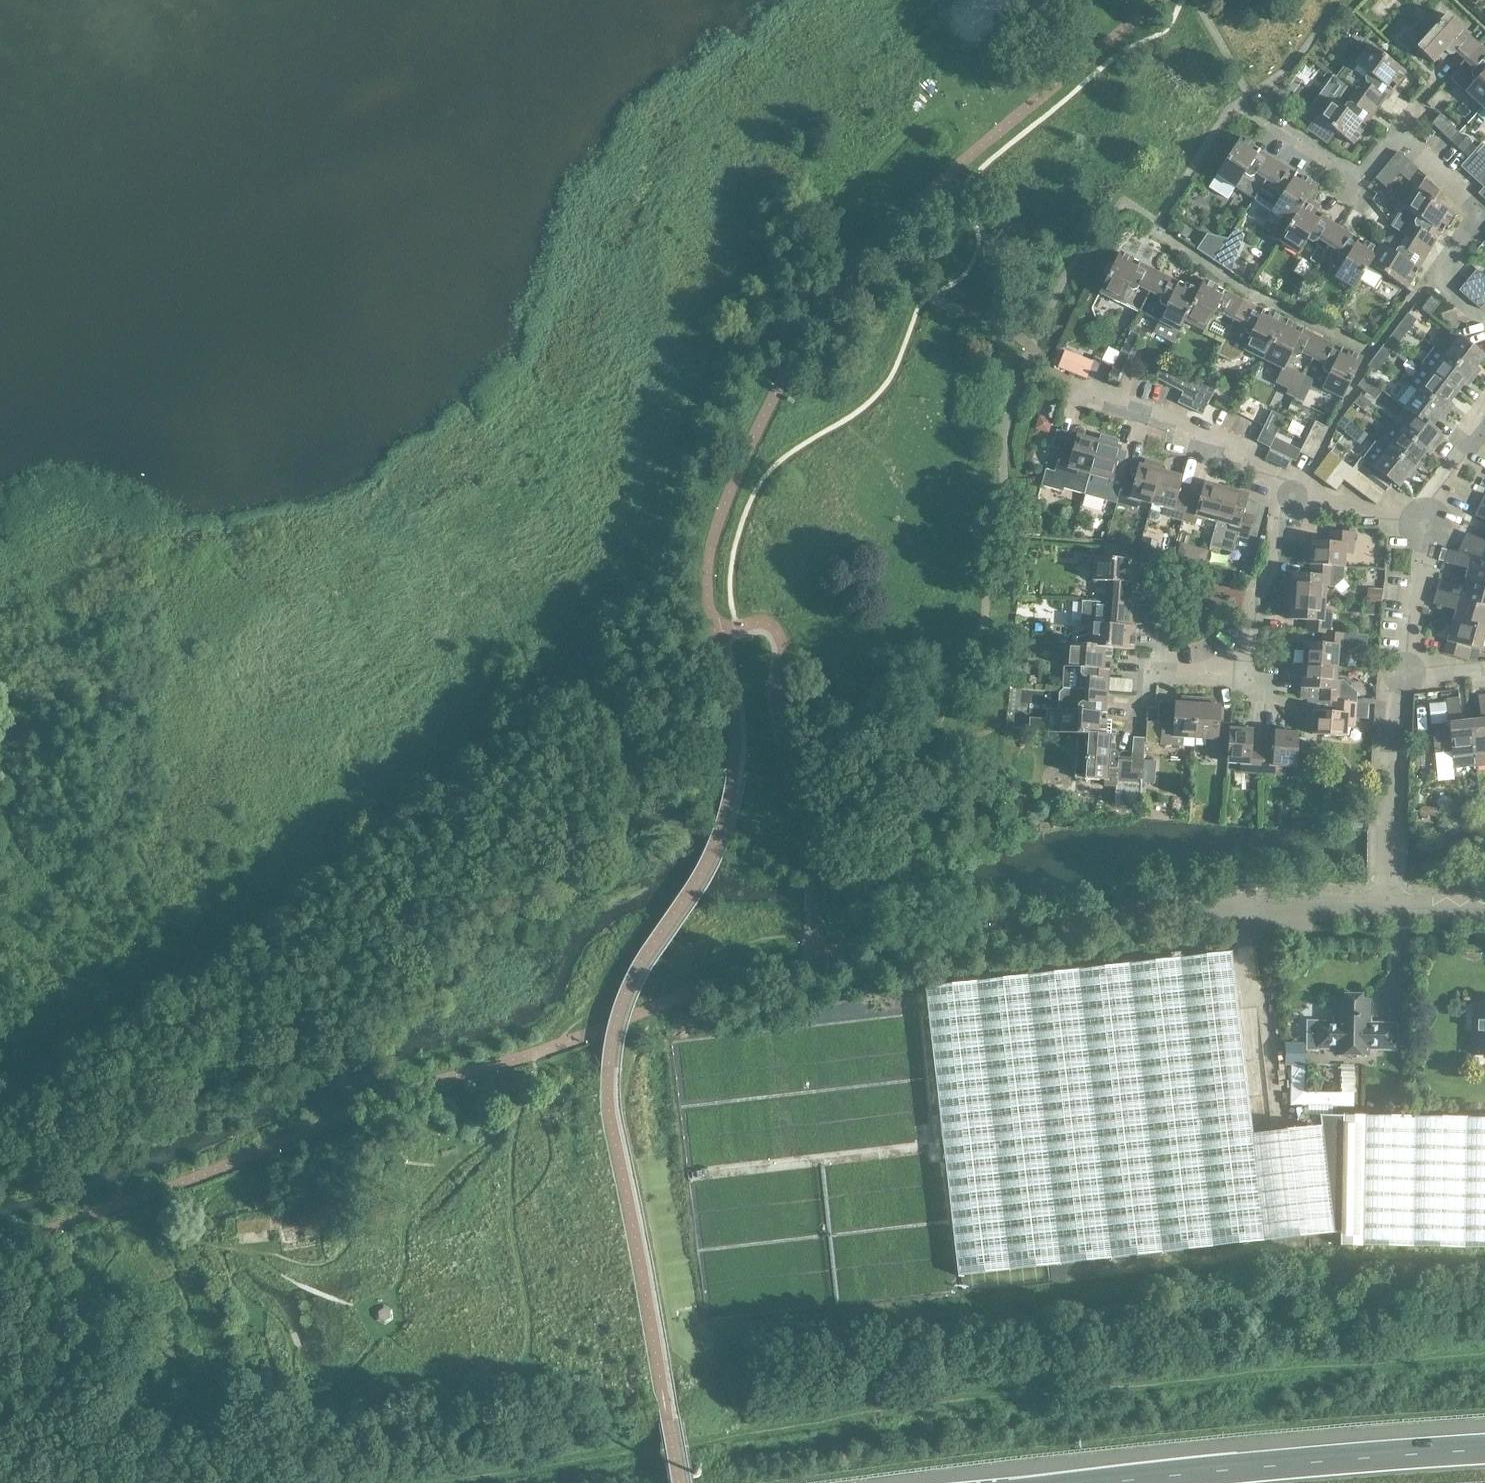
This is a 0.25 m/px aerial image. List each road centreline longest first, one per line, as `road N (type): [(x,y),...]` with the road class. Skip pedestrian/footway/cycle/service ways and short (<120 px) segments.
road 1 (residential): [(1484,324),(1454,301),(1443,265),(1470,225),(1464,198),(1401,136),(1385,141),(1355,179),(1271,129)]
road 2 (motorway): [(1484,1449),(1113,1482)]
road 3 (residential): [(1162,665),(1265,663),(1285,480)]
road 4 (unclassified): [(1131,915),(1244,896),(1390,911)]
road 5 (residential): [(1285,480),(1236,448),(1071,383)]
road 6 (residential): [(1423,535),(1397,694)]
road 7 (residential): [(1423,535),(1285,480)]
road 8 (residential): [(1397,694),(1385,831)]
road 9 (residential): [(1484,414),(1431,500),(1423,535)]

